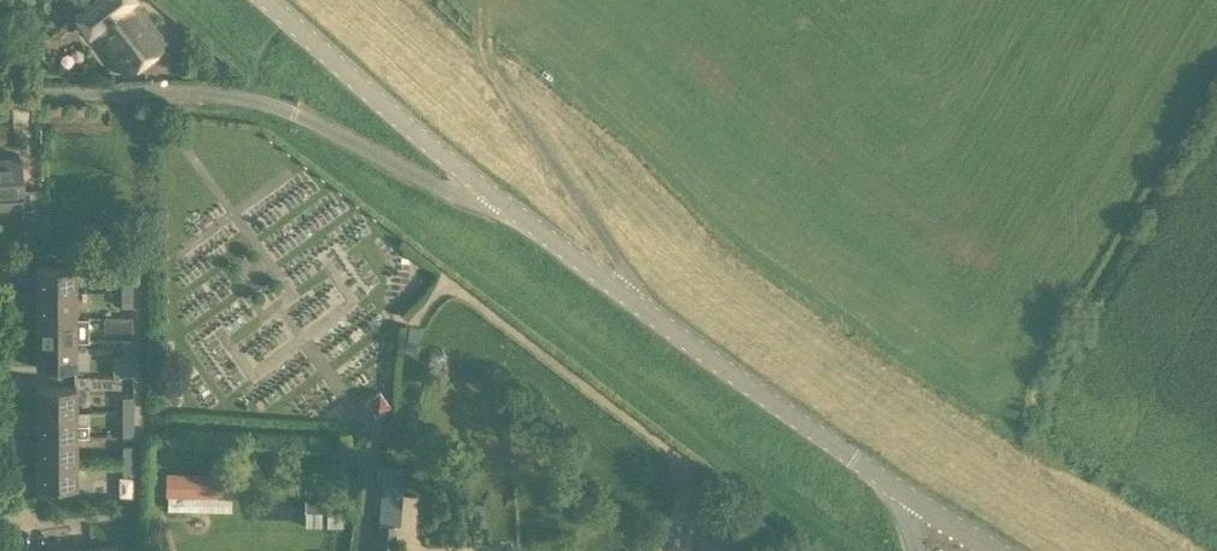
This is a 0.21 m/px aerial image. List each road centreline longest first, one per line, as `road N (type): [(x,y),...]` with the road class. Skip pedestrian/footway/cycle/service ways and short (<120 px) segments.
road 1 (residential): [(495,196),(454,194),(295,113),(238,98),(0,91)]
road 2 (tertiary): [(887,484),(495,196)]
road 3 (tertiary): [(495,196),(268,0)]
road 4 (track): [(643,307),(497,83)]
road 5 (tertiary): [(887,484),(999,550)]

